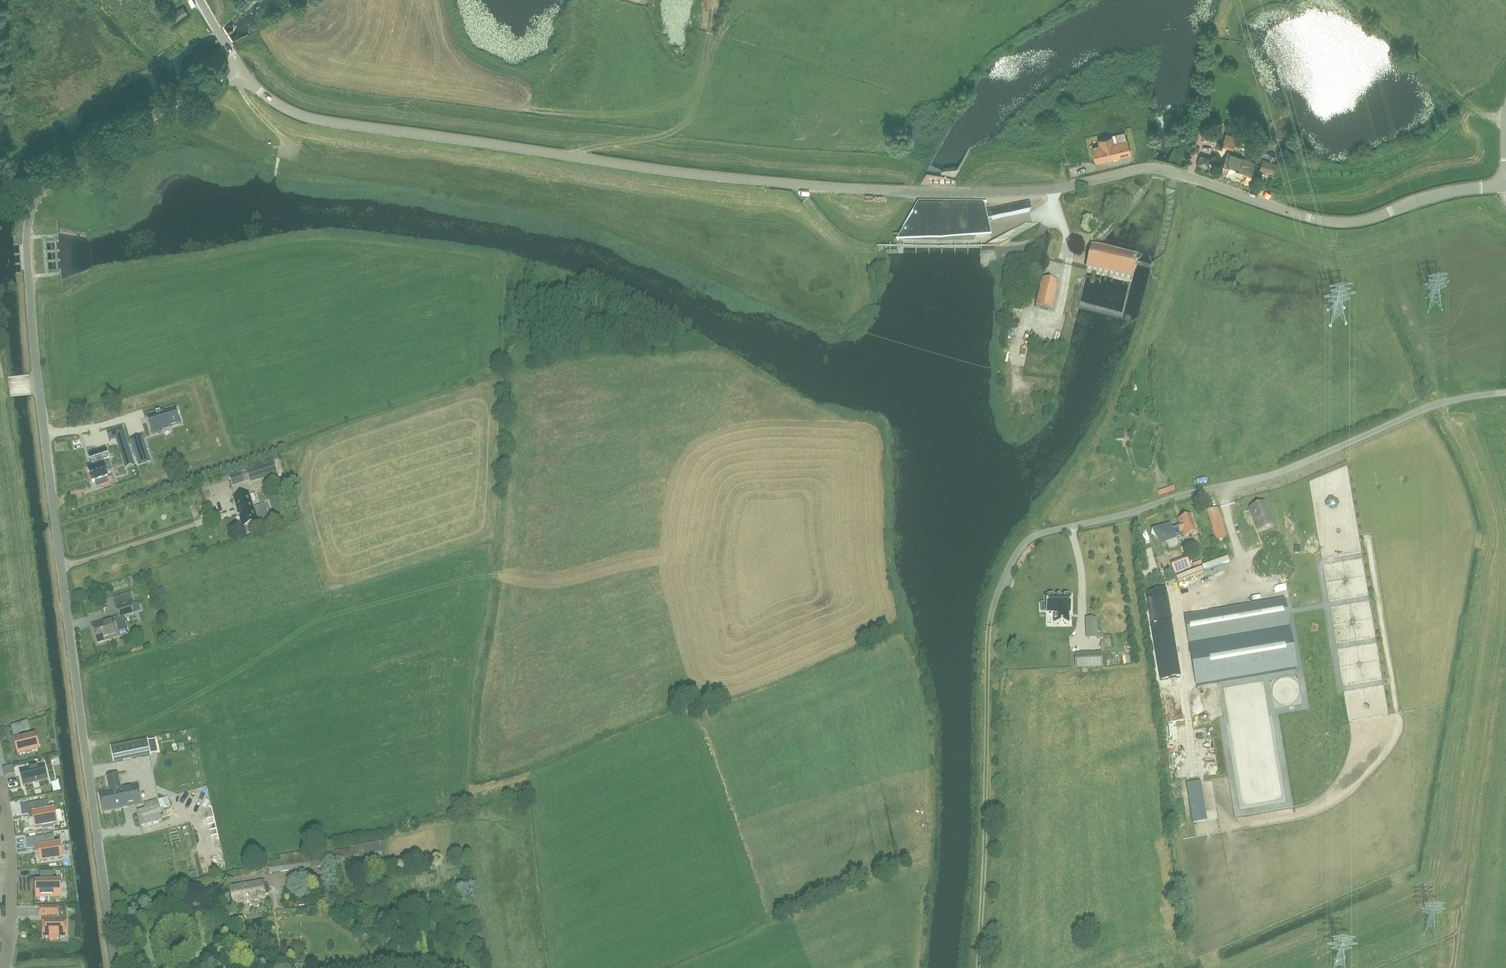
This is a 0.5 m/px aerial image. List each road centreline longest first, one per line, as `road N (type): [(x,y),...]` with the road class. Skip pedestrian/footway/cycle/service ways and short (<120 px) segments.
road 1 (unclassified): [(118,967),(38,383),(27,230),(36,198),(58,176),(169,107),(244,73)]
road 2 (tertiary): [(1150,166),(1039,190),(793,183),(313,119),(268,98),(244,73)]
road 3 (unclassified): [(1505,393),(1429,406),(1281,470),(1036,535),(1010,565),(993,611)]
road 4 (tertiary): [(1150,166),(1335,223),(1504,186)]
road 5 (track): [(993,611),(980,967)]
road 6 (residential): [(10,930),(10,843),(0,800)]

